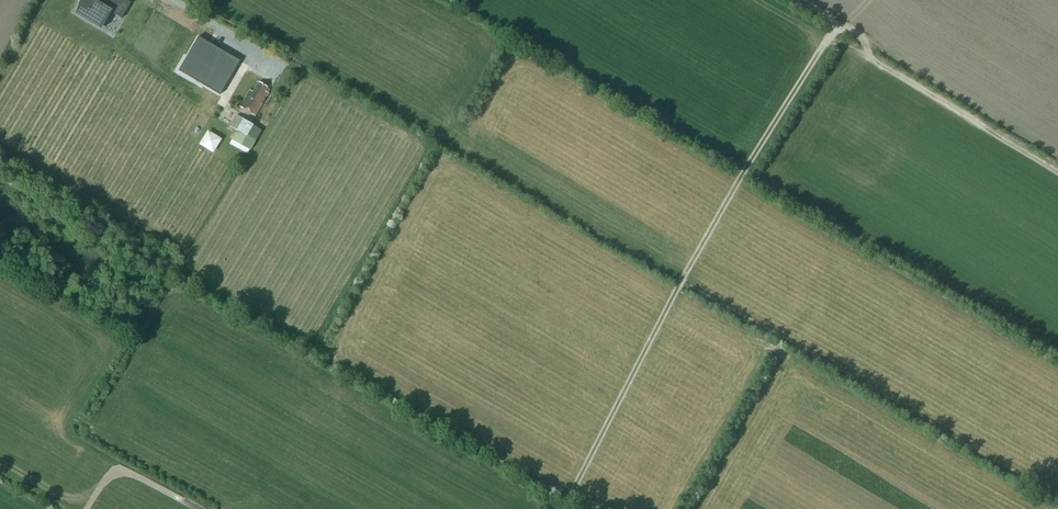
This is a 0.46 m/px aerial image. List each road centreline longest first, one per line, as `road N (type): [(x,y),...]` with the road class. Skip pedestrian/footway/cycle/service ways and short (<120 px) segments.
road 1 (track): [(801,0),(838,29),(680,284),(566,508)]
road 2 (track): [(838,29),(863,35),(874,63),(1057,174)]
road 3 (track): [(87,508),(119,471),(197,508)]

